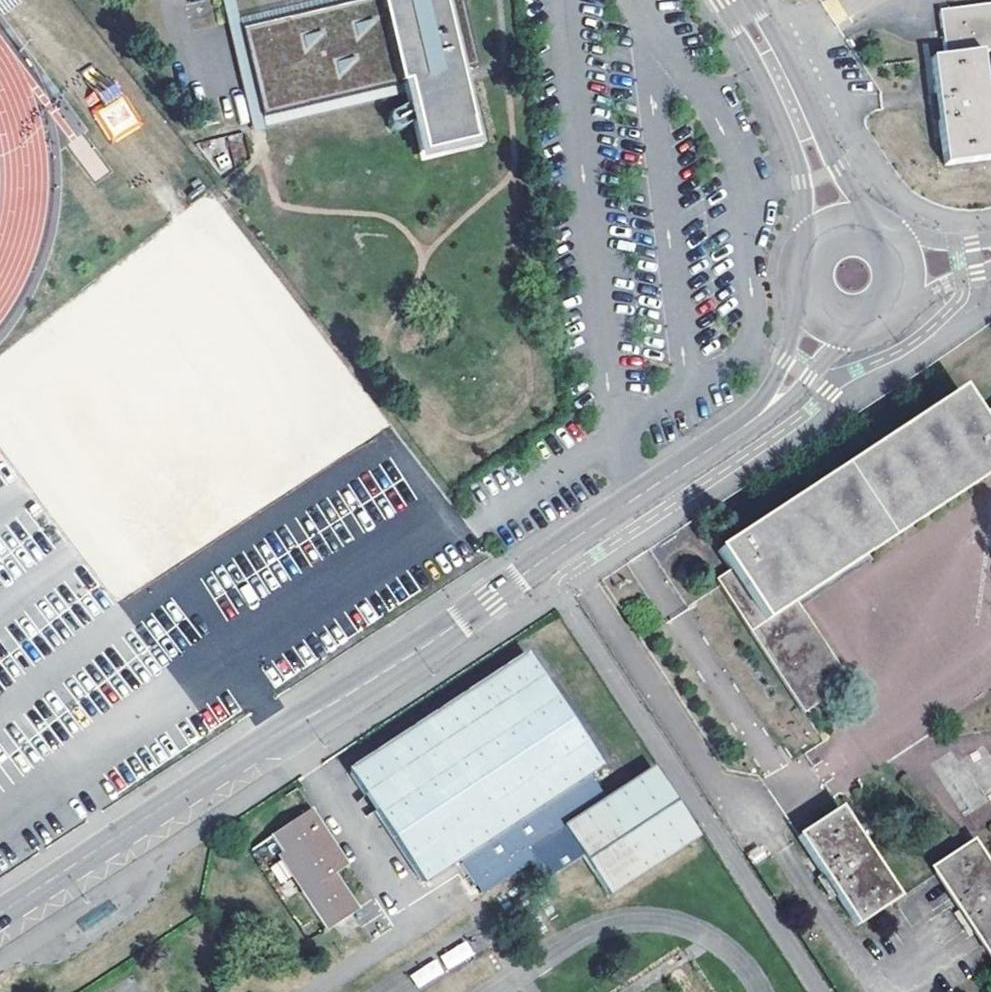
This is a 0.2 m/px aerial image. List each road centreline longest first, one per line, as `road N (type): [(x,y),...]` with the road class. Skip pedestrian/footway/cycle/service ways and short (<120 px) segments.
road 1 (residential): [(0,912),(421,648),(759,415)]
road 2 (residential): [(848,329),(882,319),(903,279),(897,254),(870,230)]
road 3 (residential): [(870,230),(838,169),(794,117)]
road 4 (residential): [(801,287),(759,415)]
road 5 (residential): [(794,117),(807,251)]
road 6 (residential): [(794,117),(732,0)]
road 7 (residential): [(759,415),(791,396),(848,329)]

